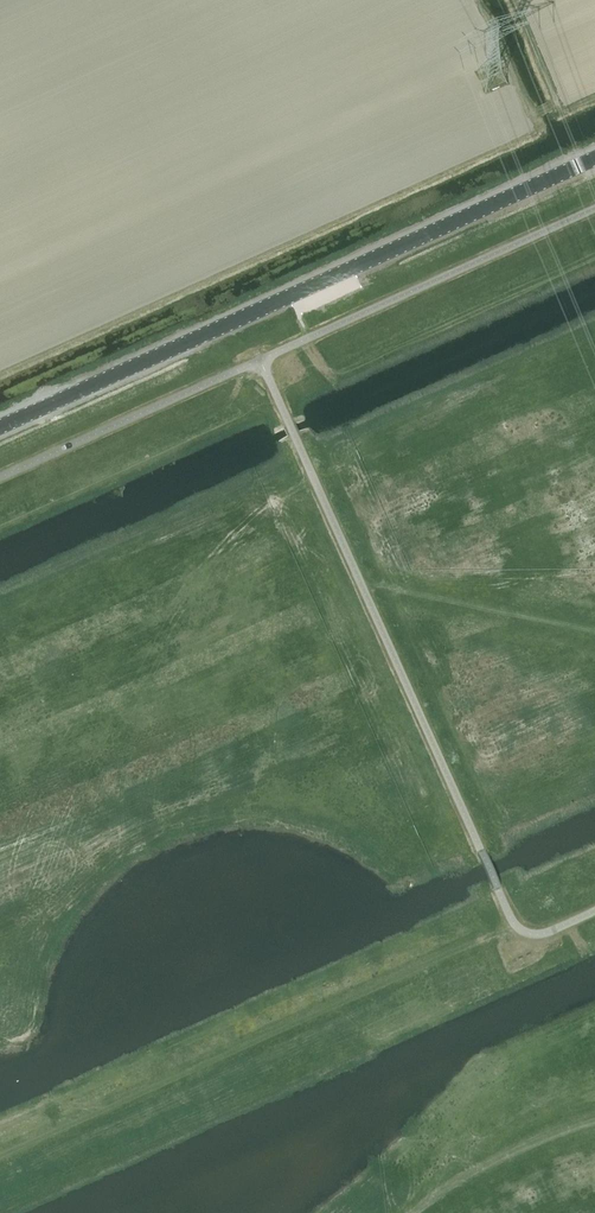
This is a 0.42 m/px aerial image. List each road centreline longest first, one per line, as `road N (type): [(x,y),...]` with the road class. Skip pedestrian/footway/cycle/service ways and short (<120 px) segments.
road 1 (unclassified): [(0,423),(594,157)]

